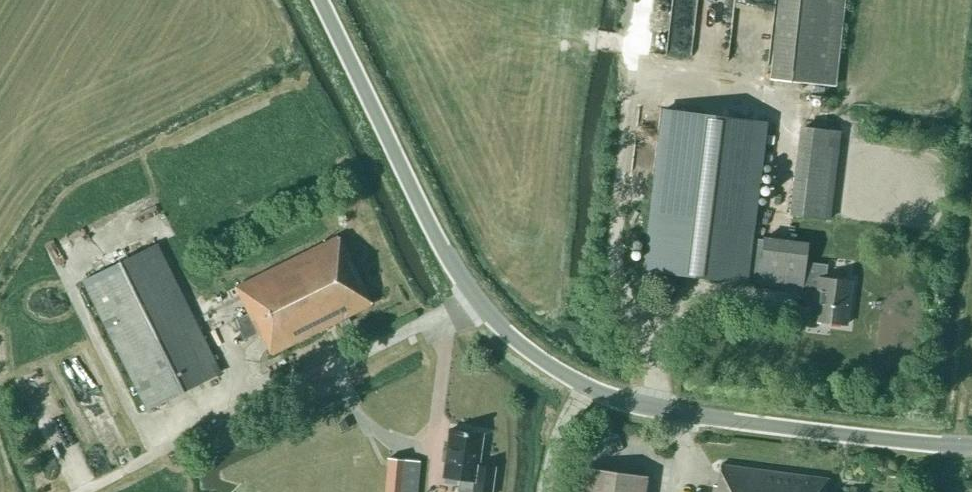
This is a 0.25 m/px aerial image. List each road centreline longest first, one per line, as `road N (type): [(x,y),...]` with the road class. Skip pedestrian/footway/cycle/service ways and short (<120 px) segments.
road 1 (tertiary): [(971,446),(655,410),(555,369),(485,311),(447,259),(320,0)]

